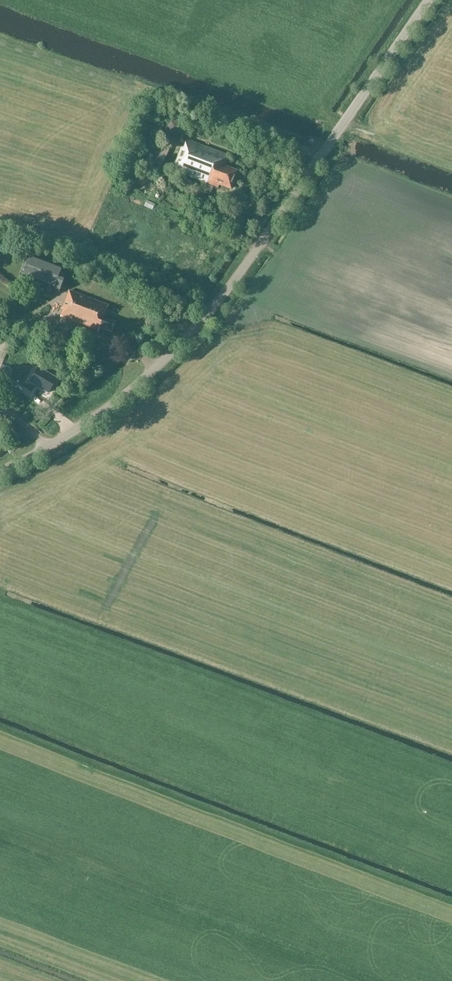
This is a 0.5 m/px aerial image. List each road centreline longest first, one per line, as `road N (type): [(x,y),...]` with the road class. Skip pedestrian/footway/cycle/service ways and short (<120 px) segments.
road 1 (tertiary): [(0,472),(98,415),(182,343),(230,287),(431,0)]

